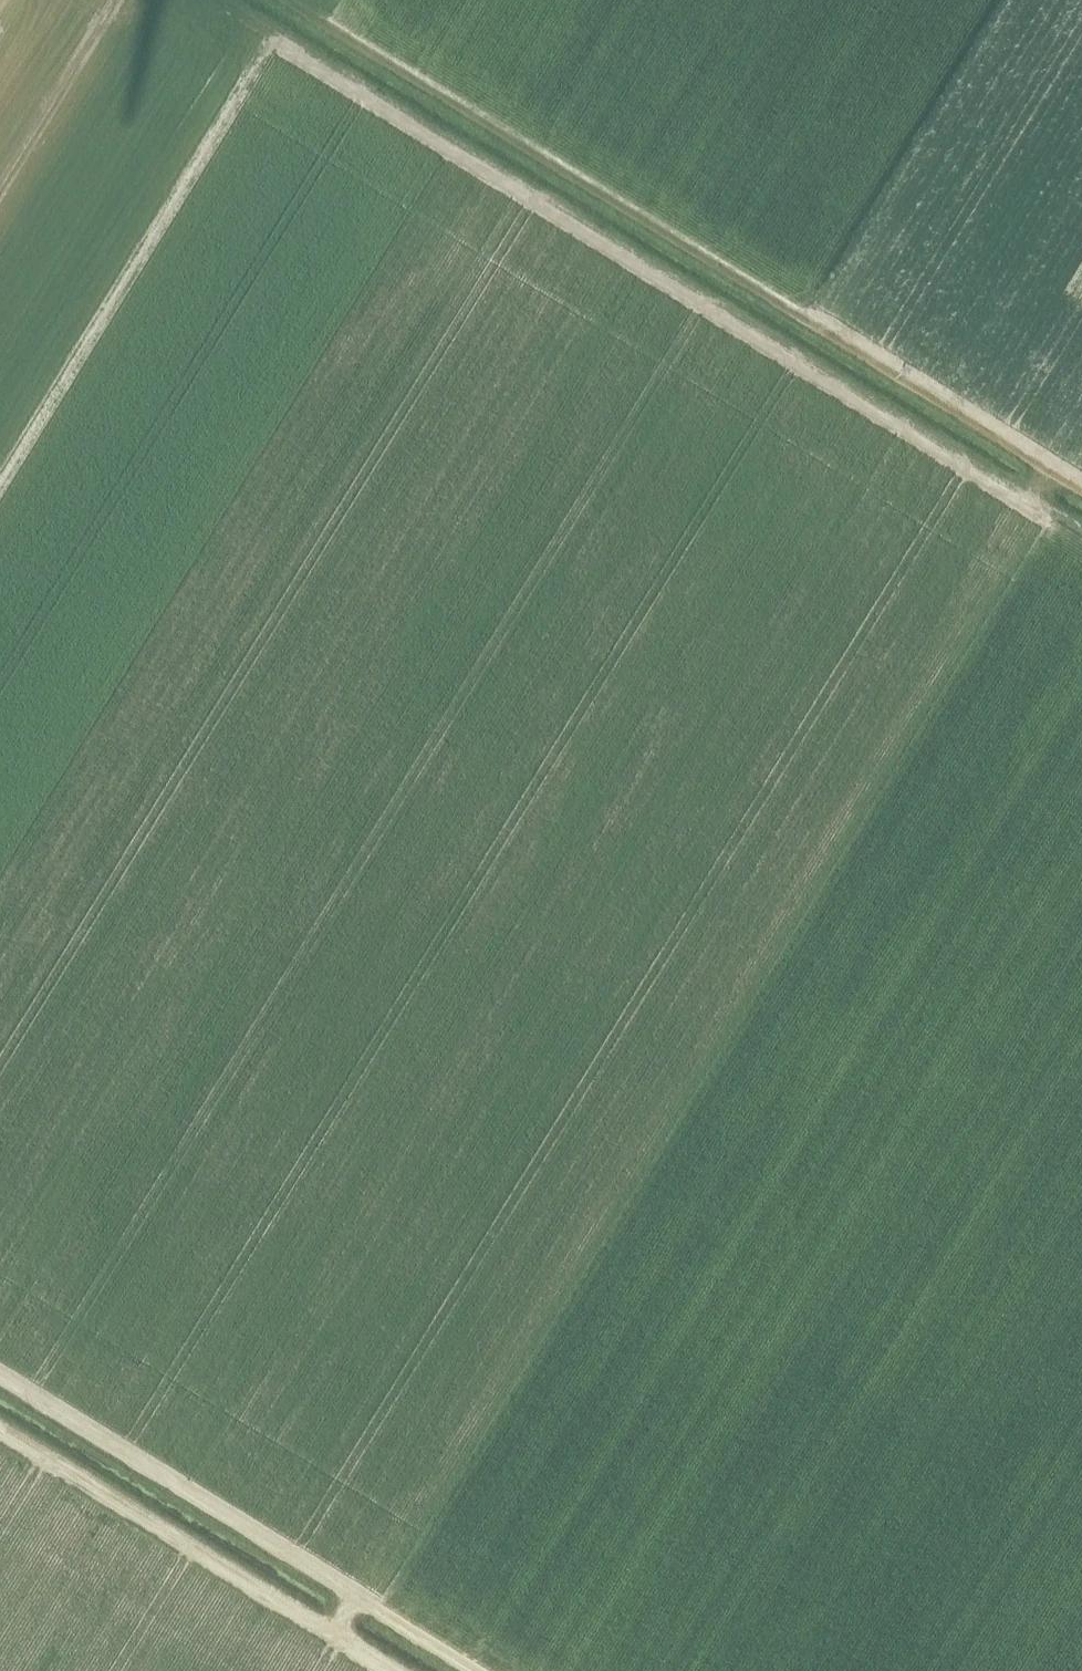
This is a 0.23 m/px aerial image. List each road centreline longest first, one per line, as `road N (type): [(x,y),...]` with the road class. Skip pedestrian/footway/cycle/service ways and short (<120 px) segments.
road 1 (track): [(0,1430),(392,1670)]

